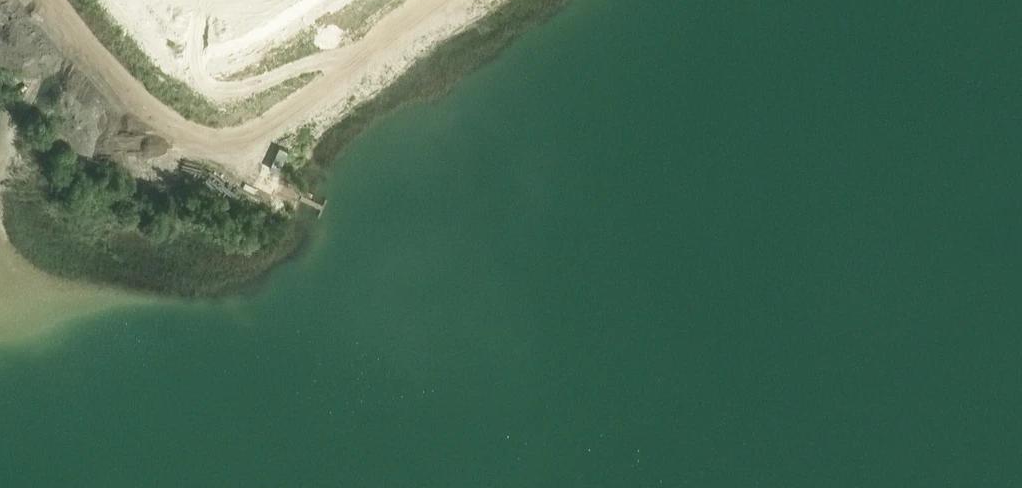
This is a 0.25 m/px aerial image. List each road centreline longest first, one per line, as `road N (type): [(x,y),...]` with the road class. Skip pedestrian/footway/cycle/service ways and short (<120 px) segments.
road 1 (track): [(435,0),(269,129),(231,142),(188,140),(157,121),(111,78),(51,0)]

